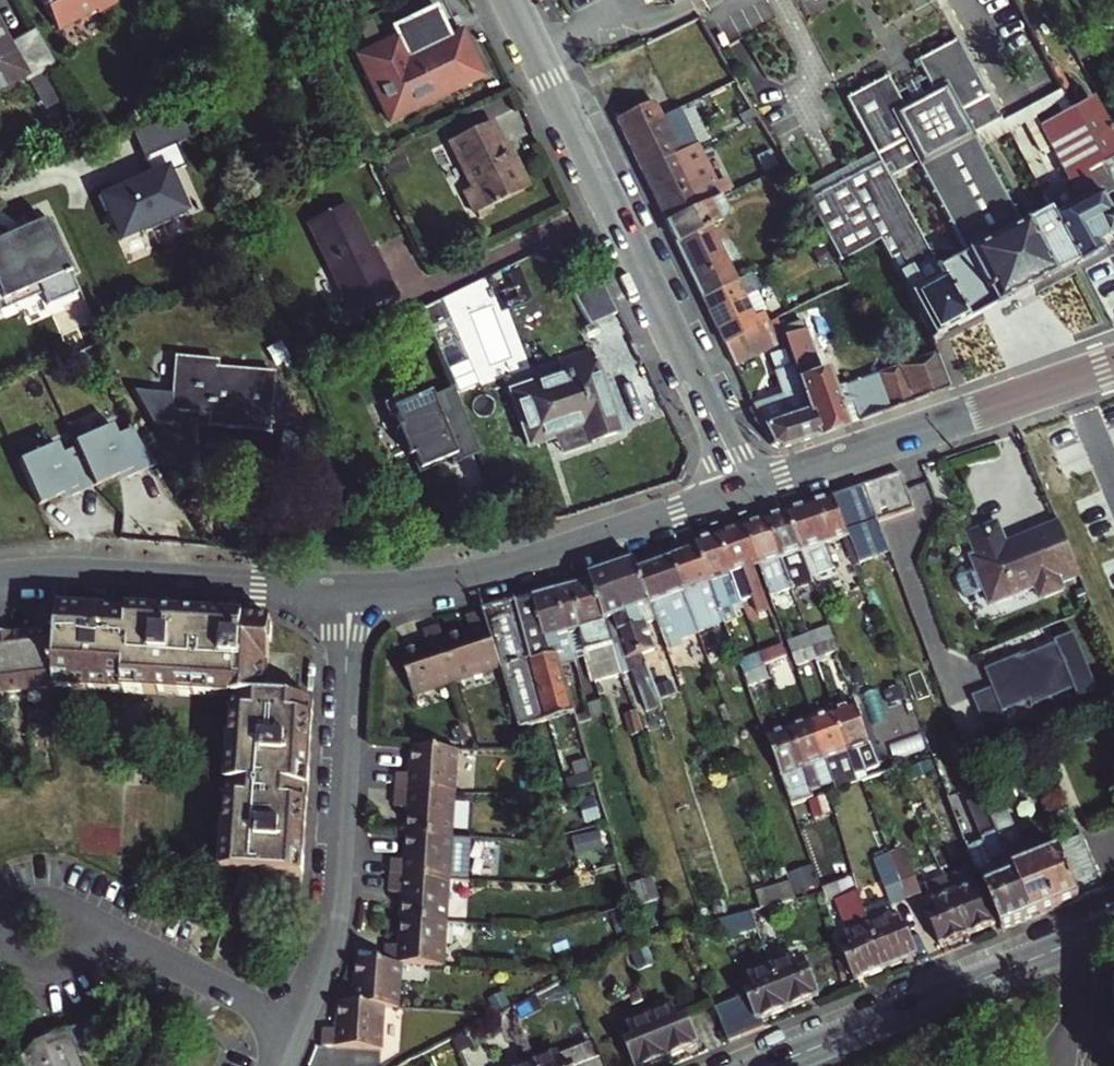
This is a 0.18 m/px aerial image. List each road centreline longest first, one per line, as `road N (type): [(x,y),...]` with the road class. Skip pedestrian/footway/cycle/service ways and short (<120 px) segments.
road 1 (residential): [(744,491),(511,0)]
road 2 (residential): [(294,1031),(336,915),(353,593)]
road 3 (tertiary): [(744,491),(469,581),(353,593)]
road 4 (tertiary): [(1113,365),(744,491)]
road 5 (residential): [(1113,928),(773,1065)]
road 6 (tertiary): [(353,593),(65,577),(0,581)]
road 7 (residential): [(150,954),(57,905),(16,908),(6,927),(11,958),(27,968),(122,956)]
road 8 (residential): [(294,1031),(150,954)]

